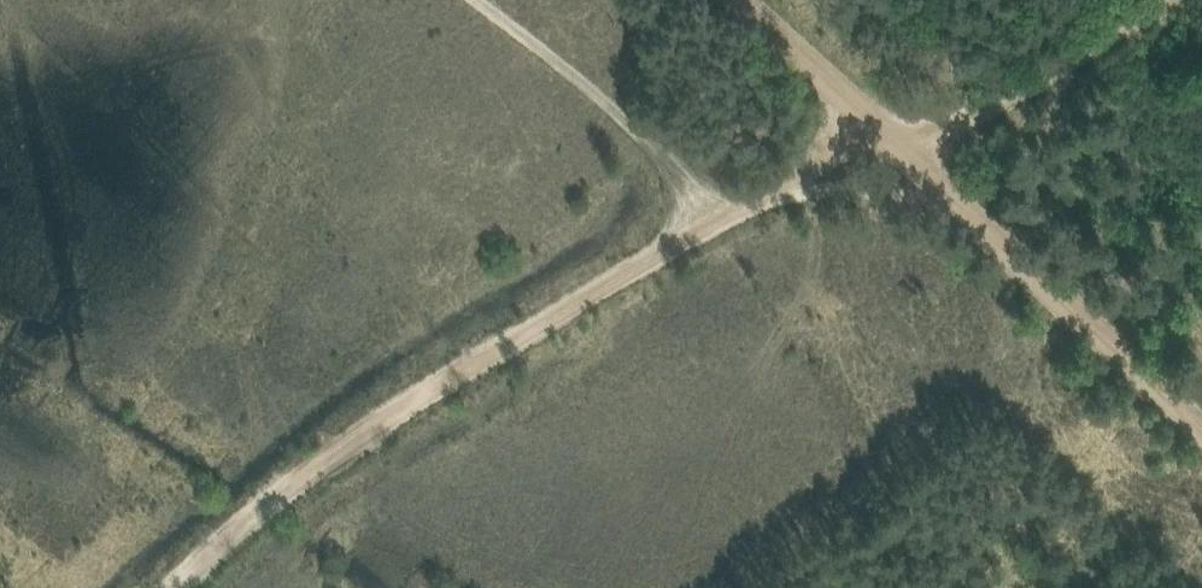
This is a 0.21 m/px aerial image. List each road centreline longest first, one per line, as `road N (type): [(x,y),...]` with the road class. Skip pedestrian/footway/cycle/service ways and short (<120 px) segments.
road 1 (track): [(180,587),(316,461),(664,247),(857,116)]
road 2 (track): [(1201,445),(736,0)]
road 3 (track): [(701,221),(634,126),(467,0)]
road 4 (track): [(1153,0),(903,160)]

